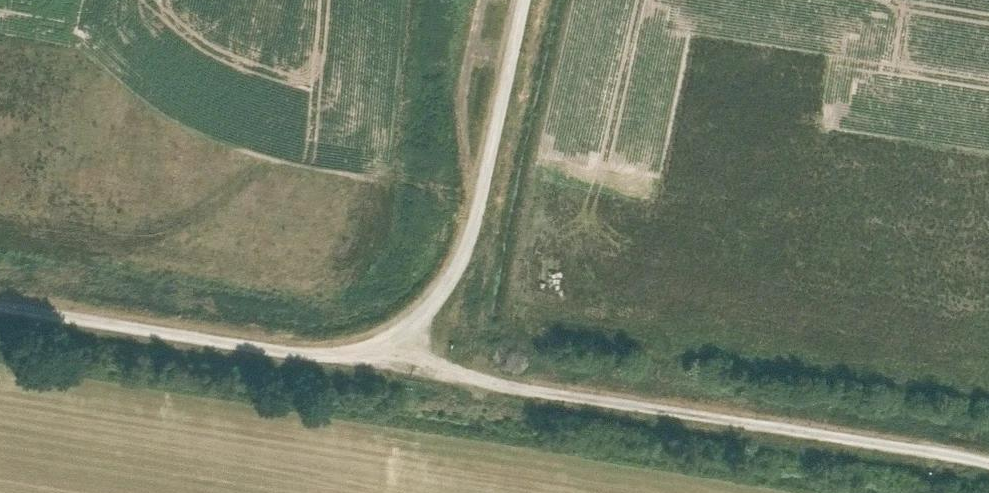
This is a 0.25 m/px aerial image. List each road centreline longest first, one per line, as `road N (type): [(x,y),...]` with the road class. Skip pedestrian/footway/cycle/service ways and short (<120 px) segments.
road 1 (track): [(988,457),(0,293)]
road 2 (track): [(309,343),(389,326),(455,272),(473,238),(531,0)]

